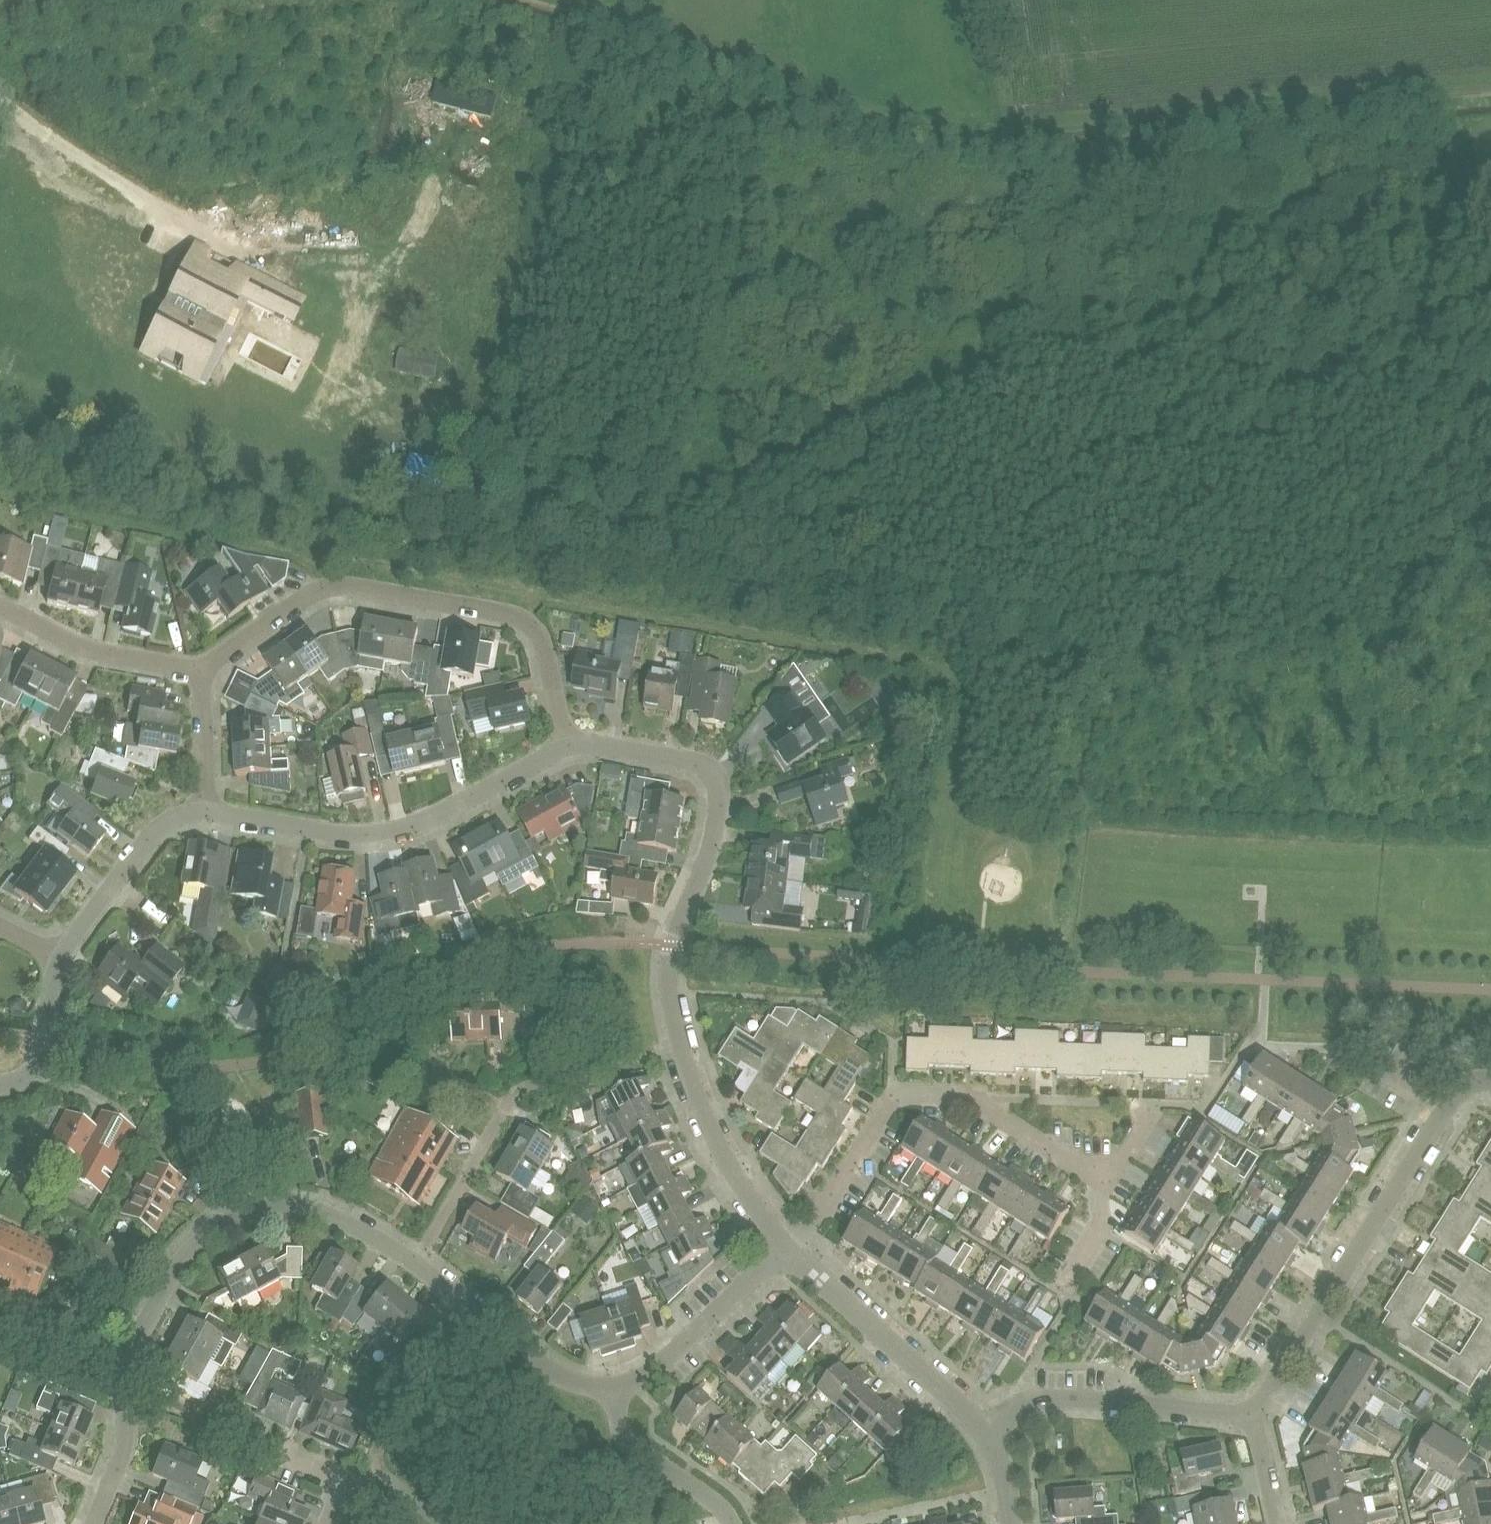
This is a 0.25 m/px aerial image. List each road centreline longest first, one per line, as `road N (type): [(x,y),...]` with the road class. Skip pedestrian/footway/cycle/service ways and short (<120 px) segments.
road 1 (residential): [(786,1246),(731,1168),(673,1017),(672,945),(710,846),(715,778),(702,764),(679,758),(595,745),(568,750)]
road 2 (residential): [(568,750),(540,648),(516,618),(319,591),(202,672)]
road 3 (residential): [(786,1246),(816,1218),(893,1096),(972,1098),(1103,1184)]
road 4 (residential): [(414,1263),(307,1206),(233,1217),(190,1247),(151,1308),(127,1354),(124,1400)]
road 5 (residential): [(568,750),(383,837),(202,818)]
road 6 (residential): [(1249,1410),(1266,1396),(1442,1114)]
road 7 (residential): [(982,1430),(1039,1398),(1249,1410)]
road 8 (residential): [(982,1430),(786,1246)]
road 9 (residential): [(568,1078),(514,1093),(414,1263)]
road 10 (residential): [(609,1386),(554,1376),(414,1263)]
road 11 (residential): [(609,1386),(640,1381),(674,1355),(786,1246)]
road 12 (residential): [(0,612),(62,641),(202,672)]
road 13 (residential): [(202,818),(151,834),(62,954)]
road 14 (residential): [(732,1523),(715,1500),(626,1438),(609,1386)]
road 15 (residential): [(62,954),(37,1061),(29,1075),(0,1085)]
road 16 (residential): [(1103,1184),(1156,1104),(1209,1103)]
road 17 (residential): [(202,818),(202,672)]
road 18 (residential): [(94,1523),(126,1436),(124,1400)]
road 19 (residential): [(326,1523),(340,1486),(263,1449)]

